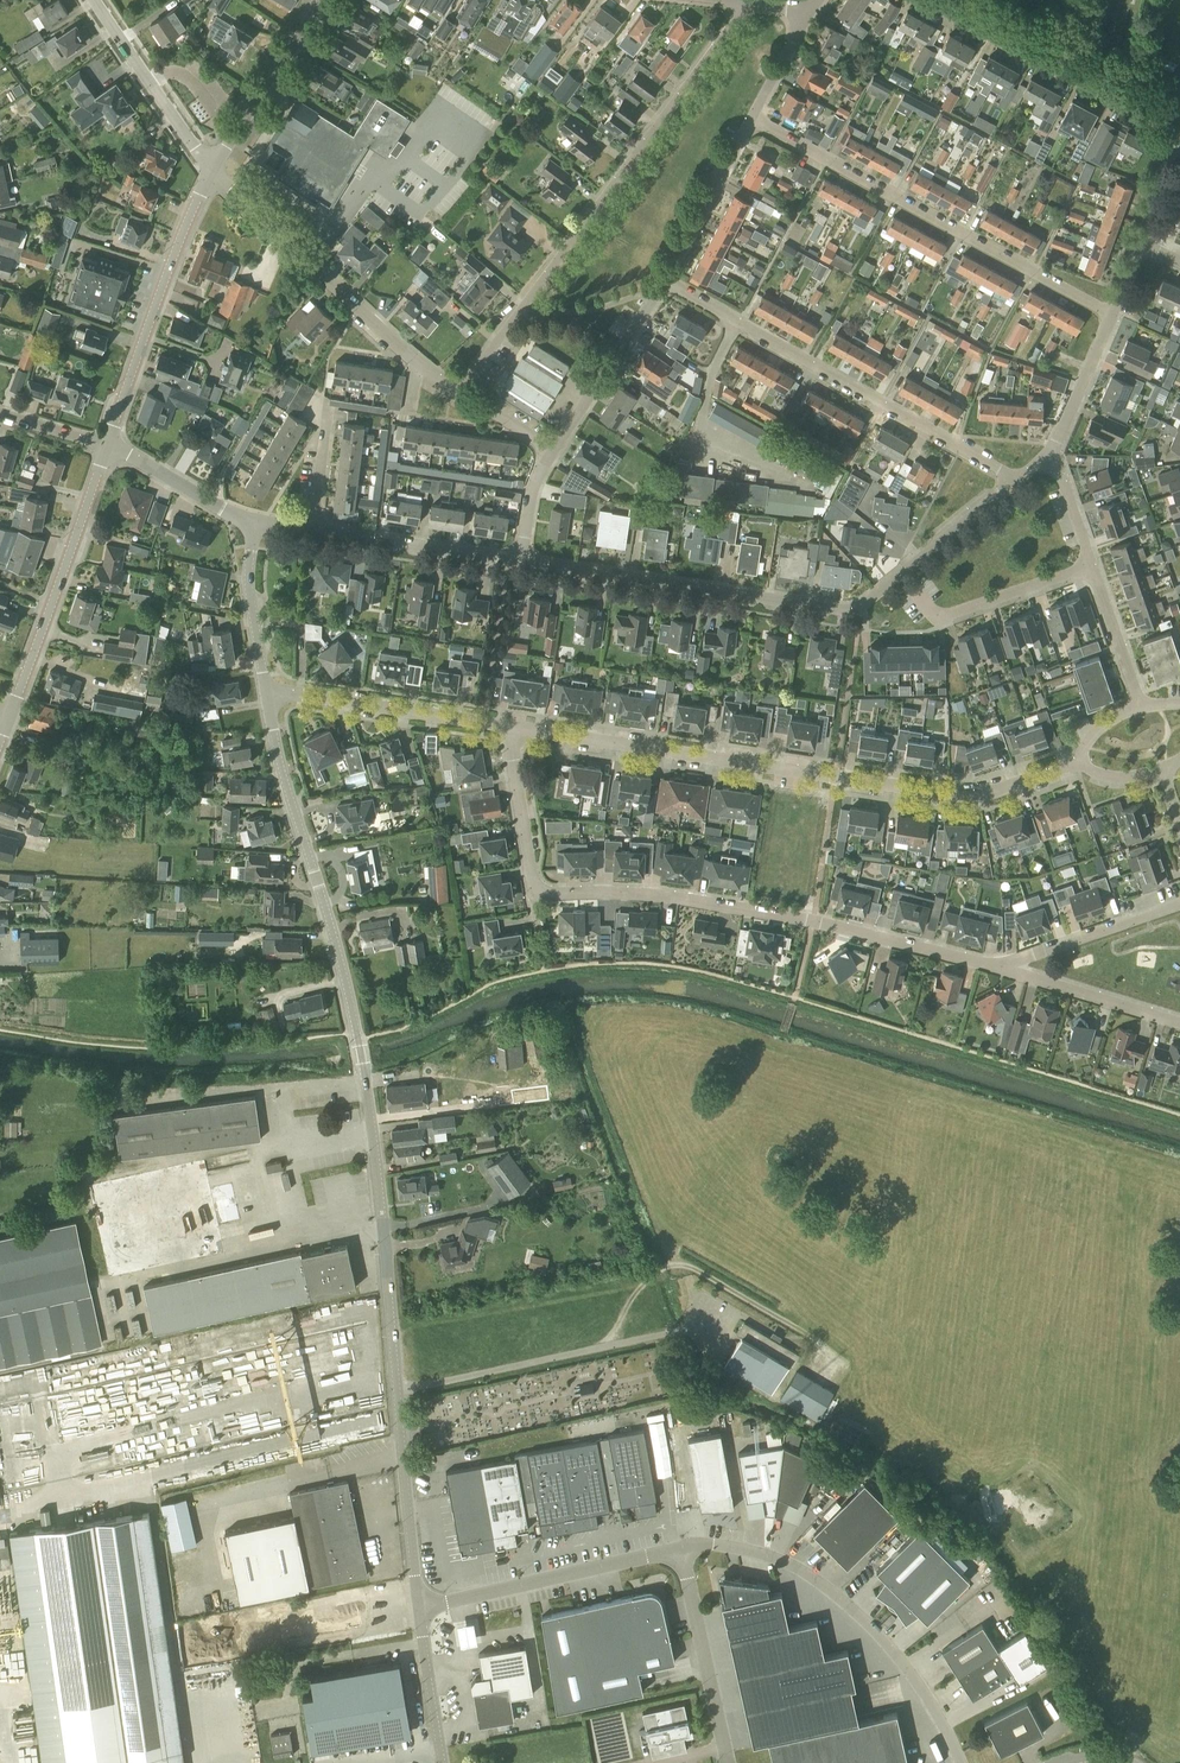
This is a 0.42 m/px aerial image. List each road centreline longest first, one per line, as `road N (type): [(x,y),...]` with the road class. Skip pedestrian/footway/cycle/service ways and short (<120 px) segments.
road 1 (tertiary): [(419,1609),(361,1056),(266,692)]
road 2 (residential): [(1080,764),(964,796),(506,727)]
road 3 (residential): [(466,400),(755,5)]
road 4 (residential): [(994,968),(709,904),(533,891)]
road 5 (residential): [(1112,318),(756,116)]
road 6 (residential): [(1013,483),(663,281)]
road 7 (unclassified): [(962,1762),(918,1683),(835,1597),(771,1559),(681,1550)]
road 8 (residential): [(861,607),(522,561)]
road 9 (residential): [(211,172),(466,400)]
road 10 (tertiary): [(107,448),(211,172)]
road 11 (tertiary): [(10,716),(107,448)]
road 12 (residential): [(1179,133),(936,0)]
road 13 (residential): [(1091,567),(944,619),(931,631),(859,630),(861,607)]
road 14 (unclassified): [(419,1609),(681,1550)]
road 15 (residential): [(506,727),(266,692)]
road 16 (unclassified): [(728,1762),(681,1550)]
road 17 (residential): [(522,561),(315,530)]
road 18 (residential): [(211,172),(95,0)]
road 19 (residential): [(552,454),(663,281)]
road 20 (tertiary): [(211,172),(323,0)]
road 21 (residential): [(1013,483),(861,607)]
road 22 (residential): [(994,968),(1179,905)]
road 23 (residential): [(1179,1025),(994,968)]
road 24 (residential): [(663,281),(756,116)]
road 25 (tertiary): [(266,692),(250,597),(255,521)]
road 26 (residential): [(533,891),(506,727)]
road 27 (tertiary): [(255,521),(107,448)]
road 28 (tertiary): [(443,1762),(419,1609)]
road 29 (residential): [(1112,318),(1052,456)]
road 30 (residential): [(1139,707),(1091,567)]
road 31 (residential): [(315,530),(328,436),(315,412)]

